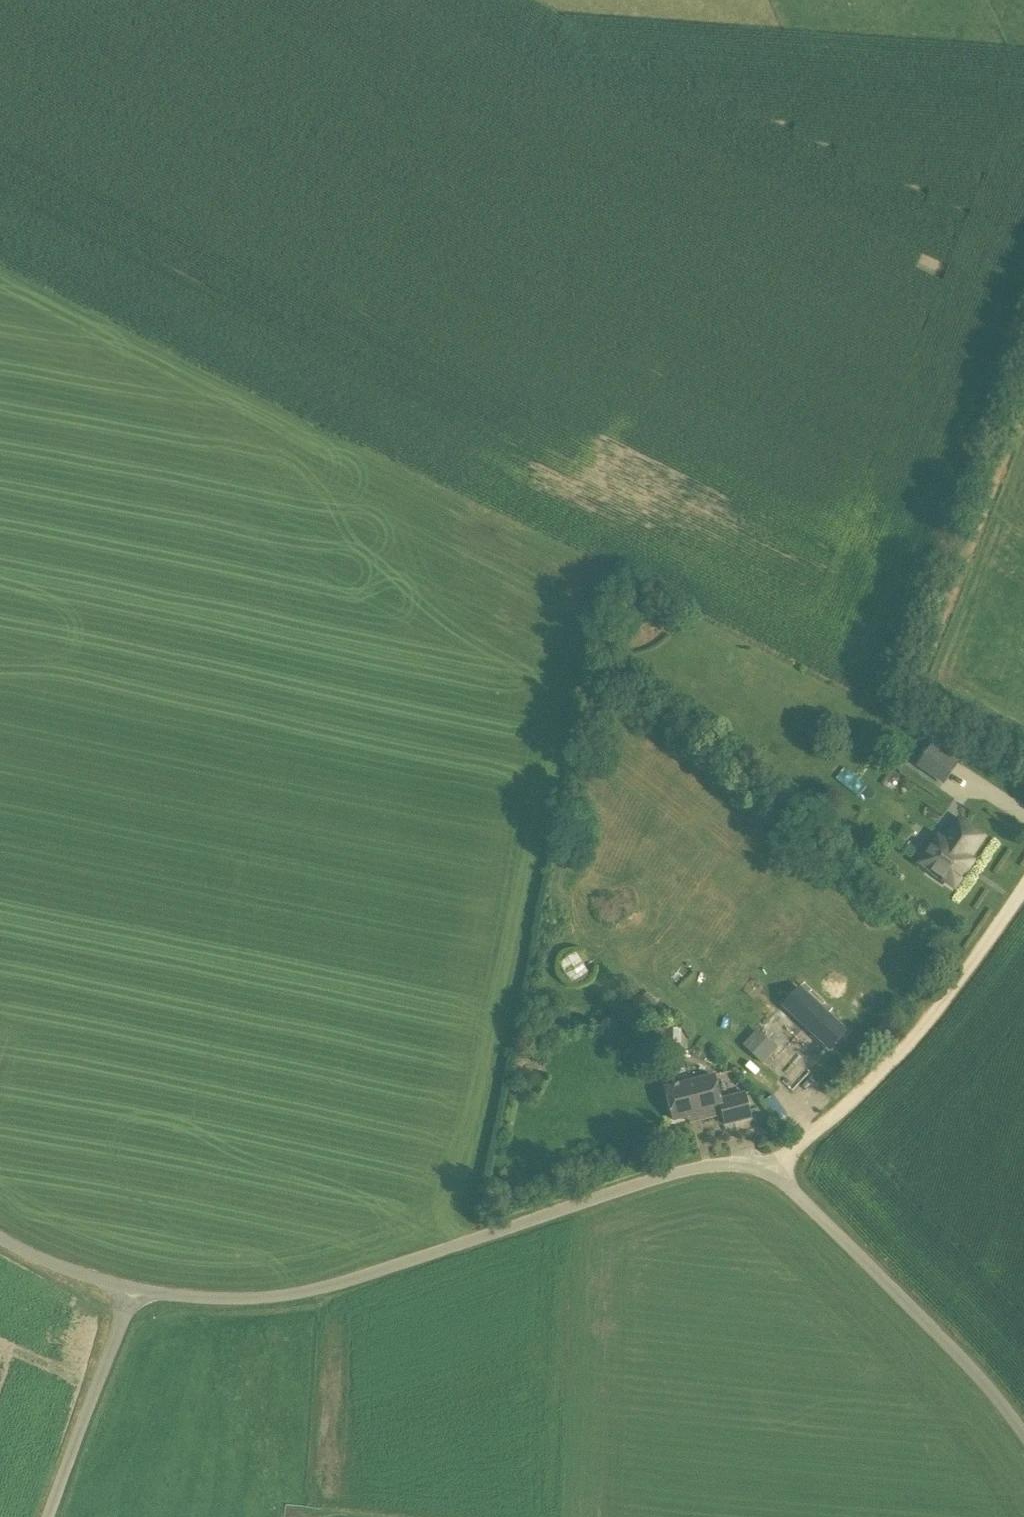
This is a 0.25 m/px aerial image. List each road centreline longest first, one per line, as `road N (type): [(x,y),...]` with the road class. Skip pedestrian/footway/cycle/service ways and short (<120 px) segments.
road 1 (unclassified): [(130,1287),(204,1298),(329,1287),(670,1175),(747,1164),(768,1171)]
road 2 (unclassified): [(768,1171),(924,1030),(1023,888)]
road 3 (unclassified): [(768,1171),(990,1392),(1023,1436)]
road 4 (unclassified): [(47,1516),(130,1287)]
road 5 (unclassified): [(130,1287),(0,1242)]

